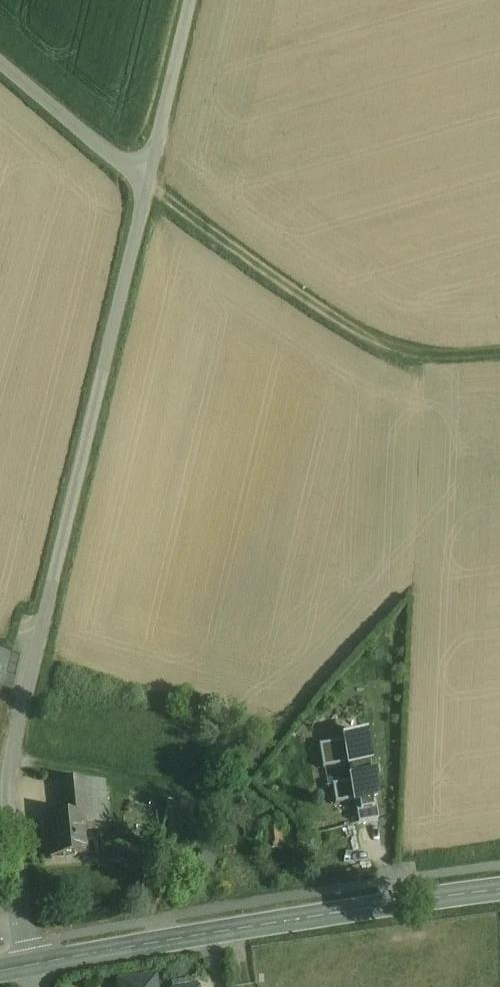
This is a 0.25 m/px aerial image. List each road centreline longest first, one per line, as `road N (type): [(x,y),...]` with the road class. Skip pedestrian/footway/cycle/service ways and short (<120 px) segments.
road 1 (unclassified): [(35,966),(13,830),(11,751),(148,187)]
road 2 (secondary): [(499,891),(35,966)]
road 3 (track): [(499,353),(388,353),(148,187)]
road 4 (unclassified): [(0,58),(148,187)]
road 5 (unclassified): [(148,187),(189,0)]

